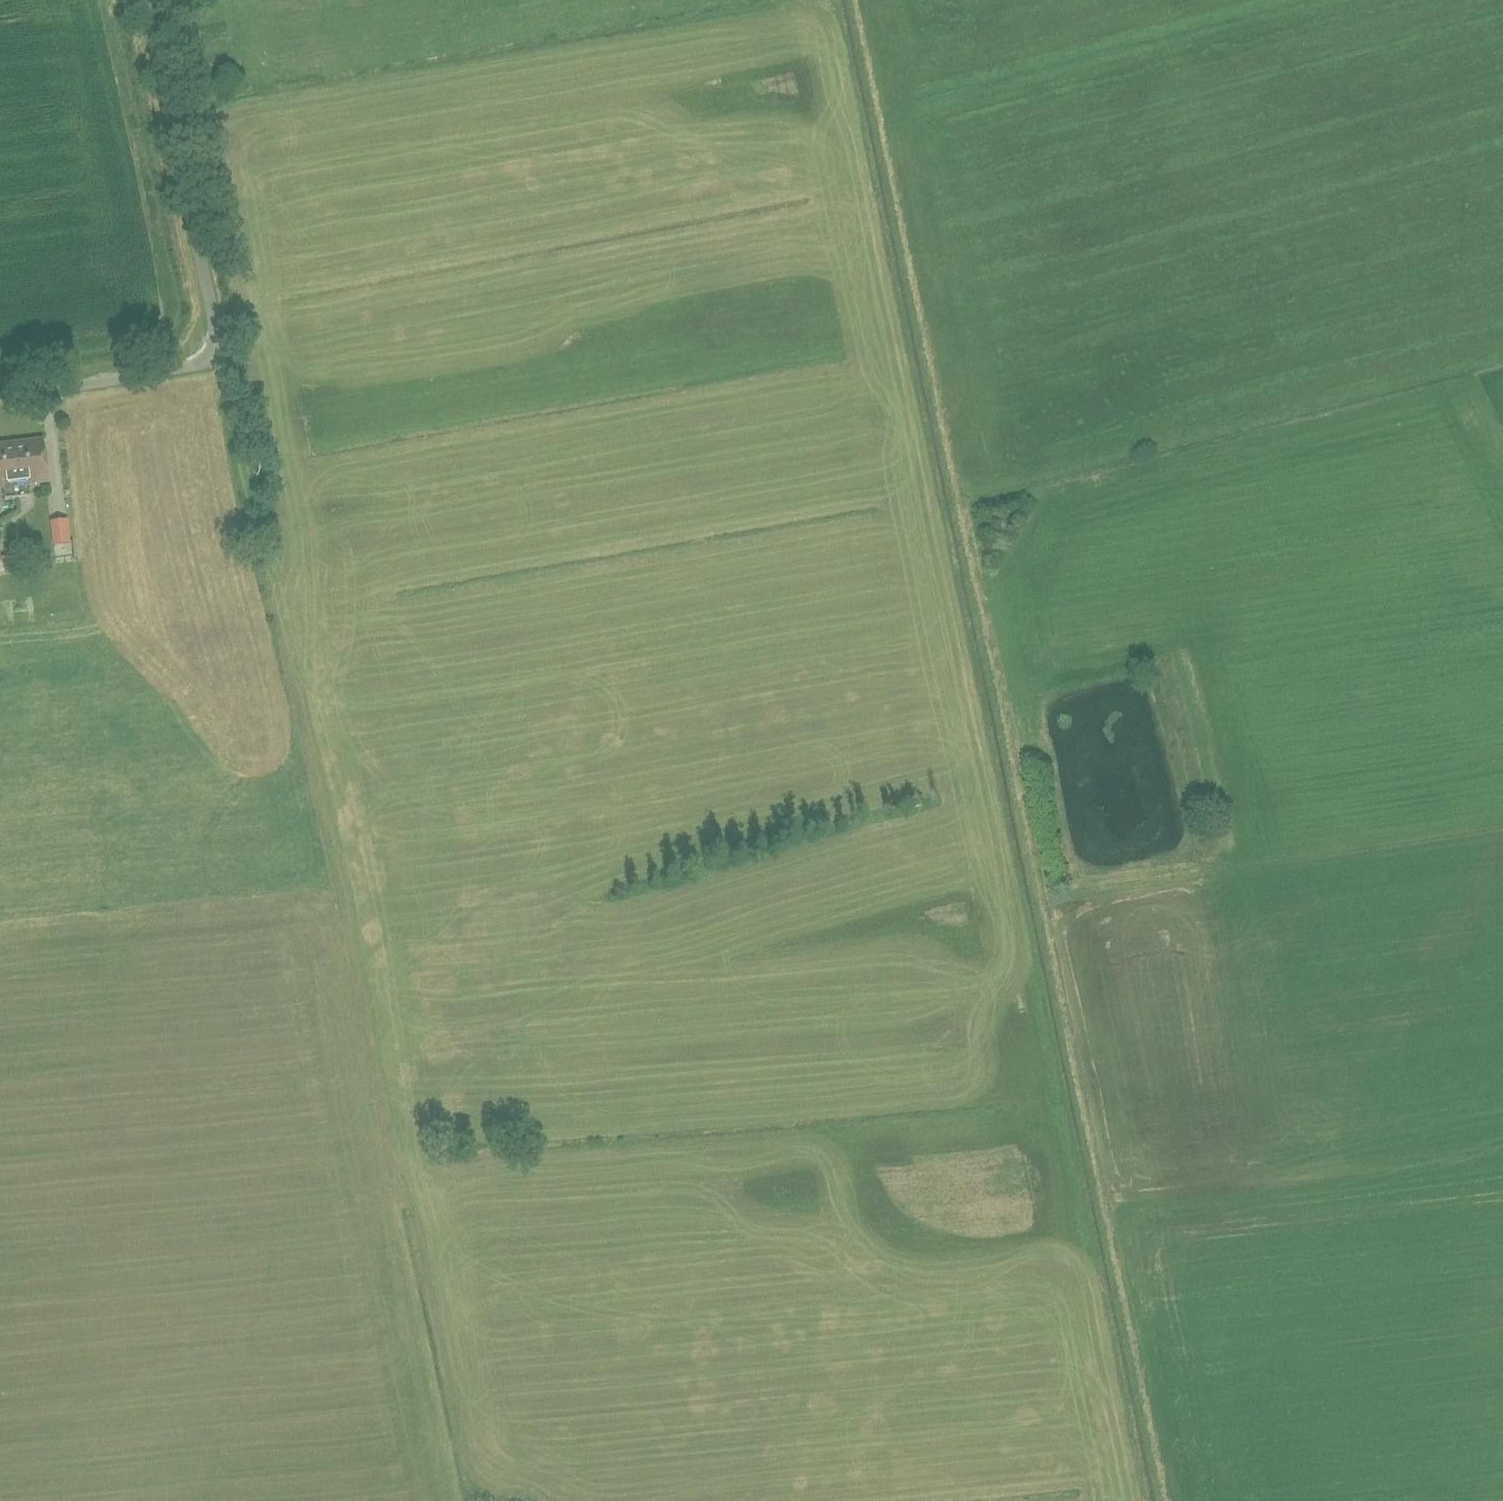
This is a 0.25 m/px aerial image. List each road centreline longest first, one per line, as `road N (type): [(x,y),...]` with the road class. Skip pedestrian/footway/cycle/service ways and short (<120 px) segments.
road 1 (unclassified): [(204,360),(215,327),(144,0)]

